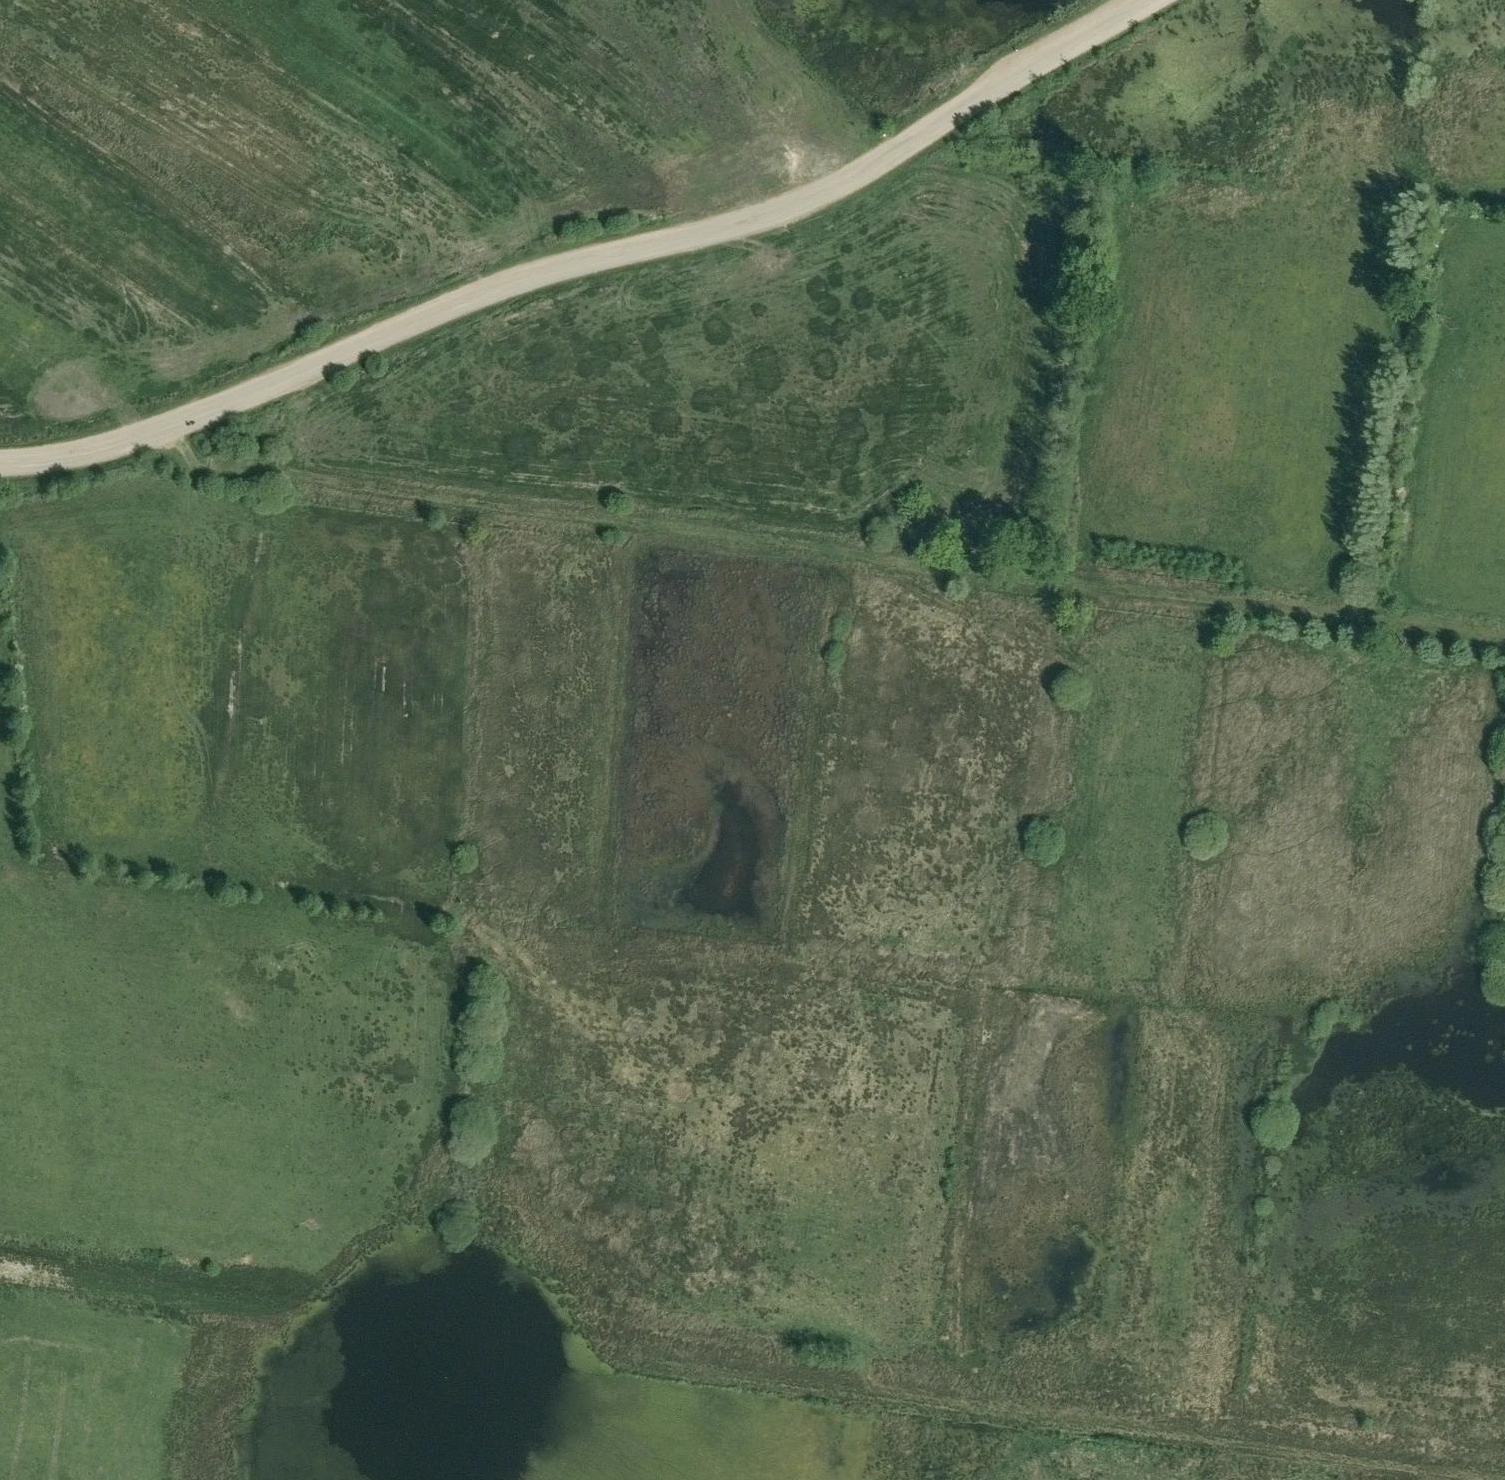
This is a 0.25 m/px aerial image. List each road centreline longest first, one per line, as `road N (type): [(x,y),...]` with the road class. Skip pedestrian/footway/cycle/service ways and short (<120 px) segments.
road 1 (track): [(1504,1479),(0,1272)]
road 2 (track): [(1504,637),(210,465),(180,453),(160,431)]
road 3 (track): [(160,431),(502,285),(809,201),(1151,0)]
road 4 (track): [(0,464),(76,456),(160,431)]

